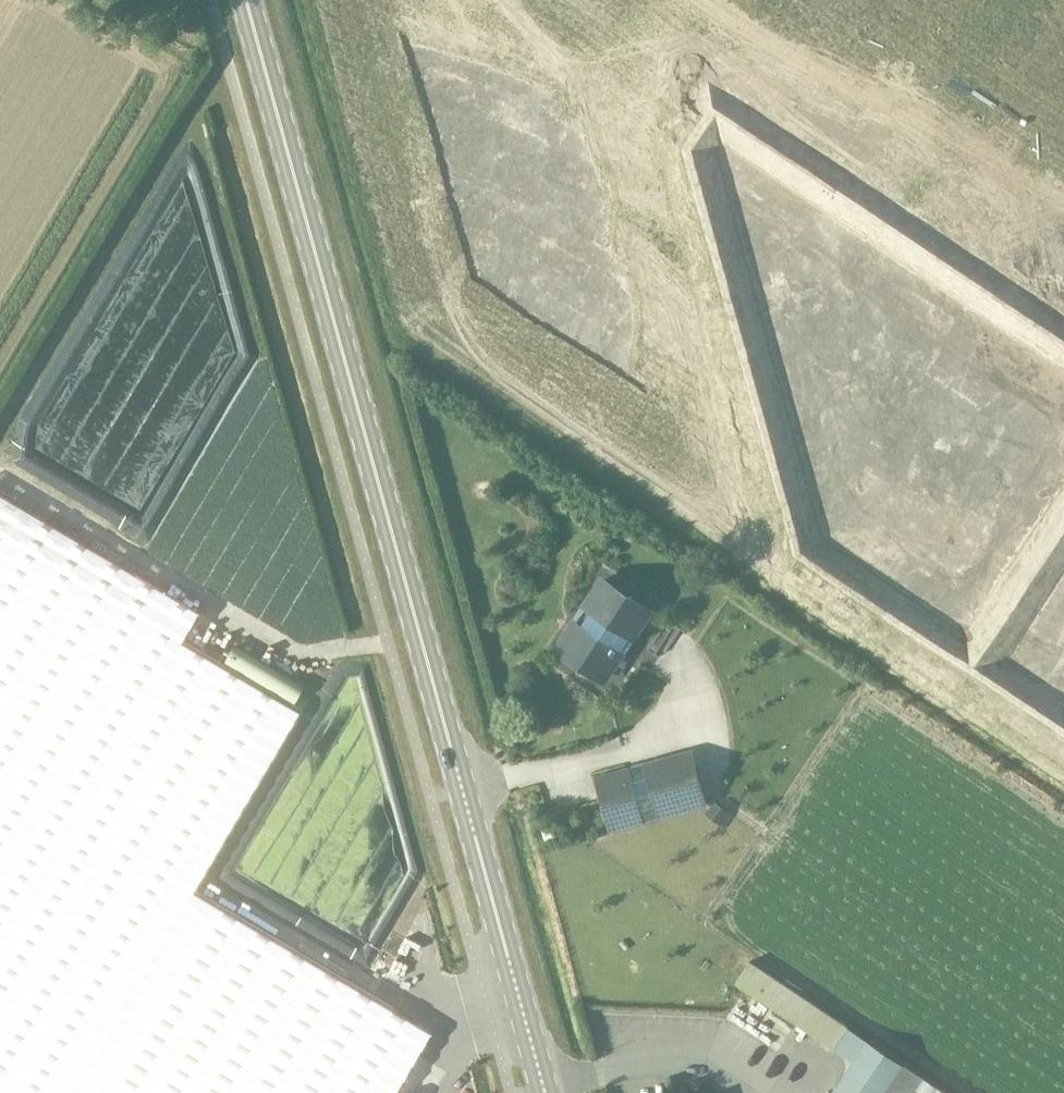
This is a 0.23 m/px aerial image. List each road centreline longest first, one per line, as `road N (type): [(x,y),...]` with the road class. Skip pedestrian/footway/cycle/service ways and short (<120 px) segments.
road 1 (secondary): [(545,1092),(246,0)]

